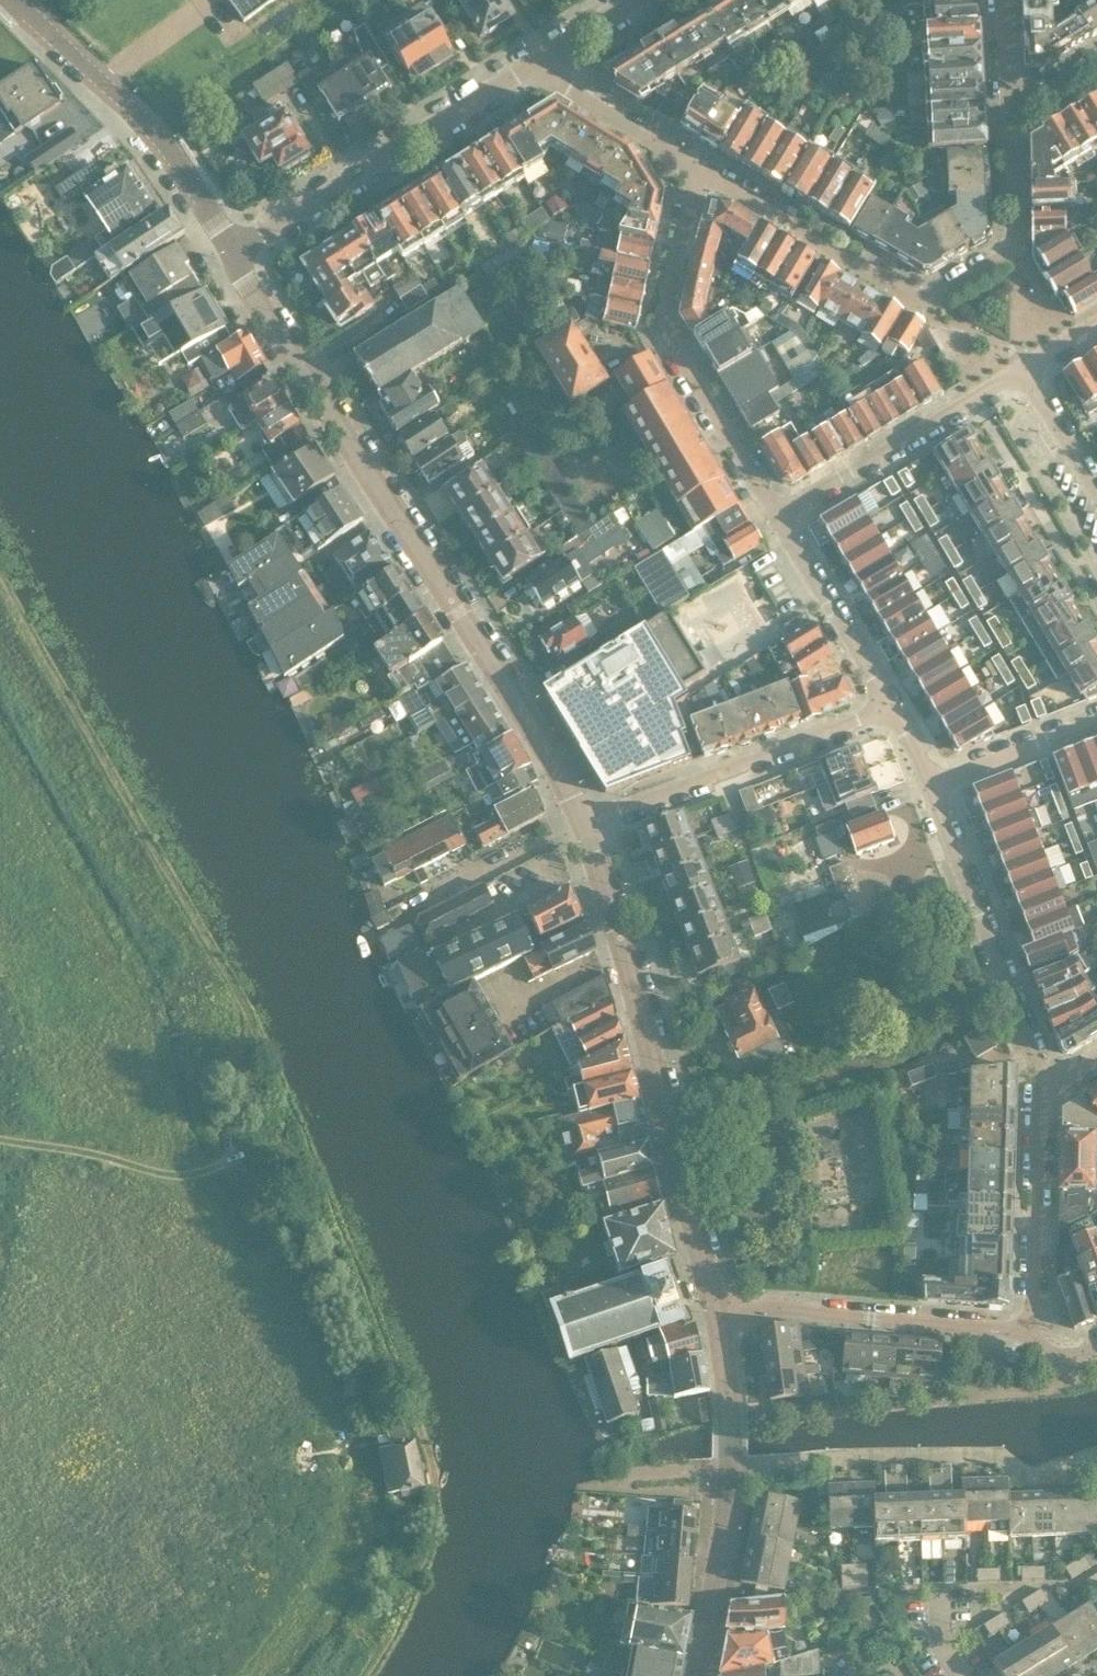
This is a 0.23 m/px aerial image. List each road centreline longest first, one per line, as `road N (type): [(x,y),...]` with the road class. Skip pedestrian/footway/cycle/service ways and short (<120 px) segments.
road 1 (tertiary): [(582,825),(503,680),(234,256)]
road 2 (tertiary): [(716,1314),(582,825)]
road 3 (residential): [(1010,115),(1013,245),(934,297),(696,171)]
road 4 (residential): [(776,515),(662,325),(696,171)]
road 5 (tertiary): [(697,1675),(732,1470),(716,1314)]
road 6 (tertiary): [(234,256),(534,63)]
road 7 (tertiary): [(234,256),(149,124),(15,0)]
road 8 (residential): [(890,707),(582,825)]
road 9 (residential): [(1041,1087),(929,787)]
road 10 (residential): [(716,1314),(766,1305),(1030,1331)]
road 11 (residential): [(776,515),(1019,368)]
road 12 (residential): [(1030,1331),(1041,1087)]
road 13 (residential): [(890,707),(776,515)]
road 14 (residential): [(696,171),(534,63)]
road 15 (residential): [(1096,721),(929,787)]
road 16 (residential): [(1019,368),(1096,497)]

